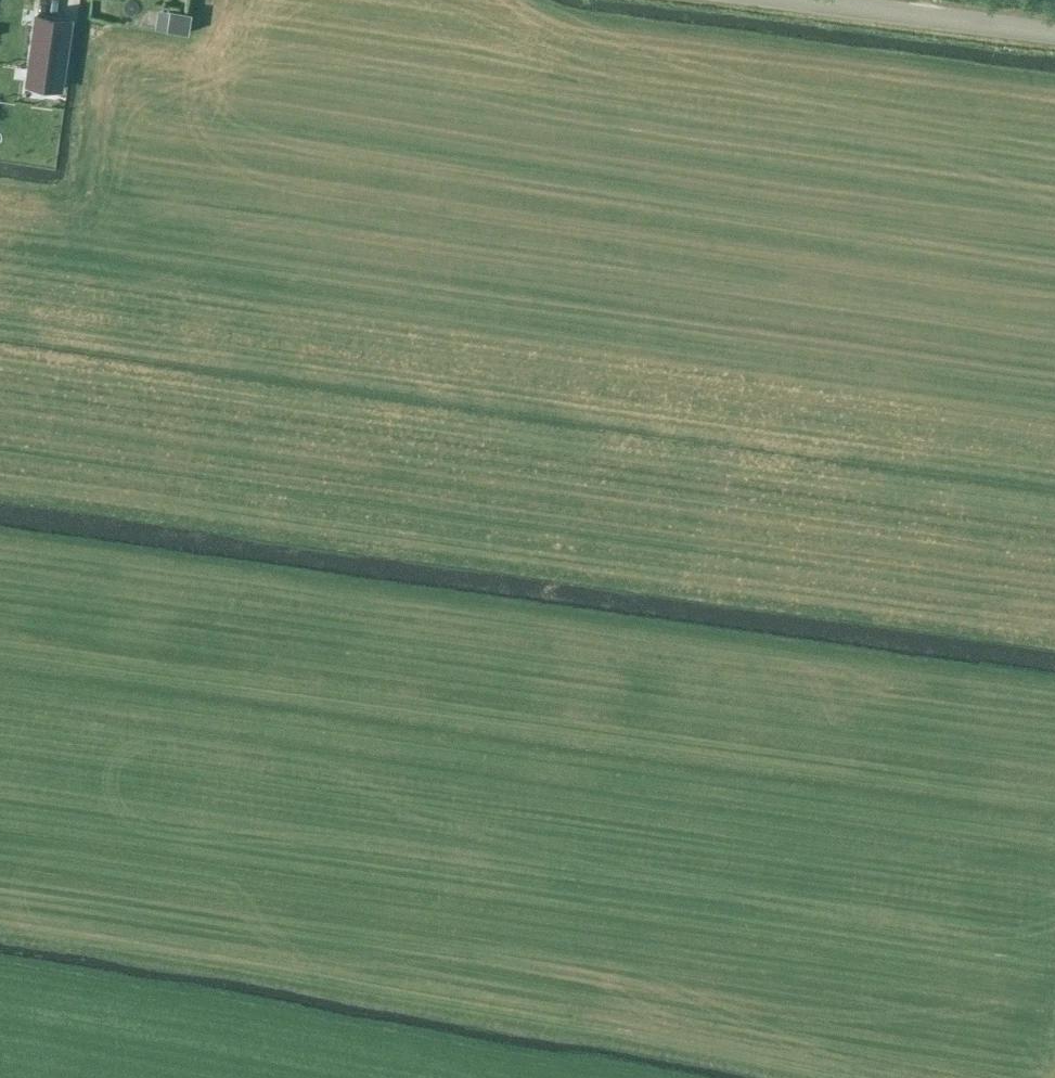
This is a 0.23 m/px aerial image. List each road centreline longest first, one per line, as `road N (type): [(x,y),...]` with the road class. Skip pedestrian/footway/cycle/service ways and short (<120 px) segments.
road 1 (unclassified): [(748,0),(1054,37)]

